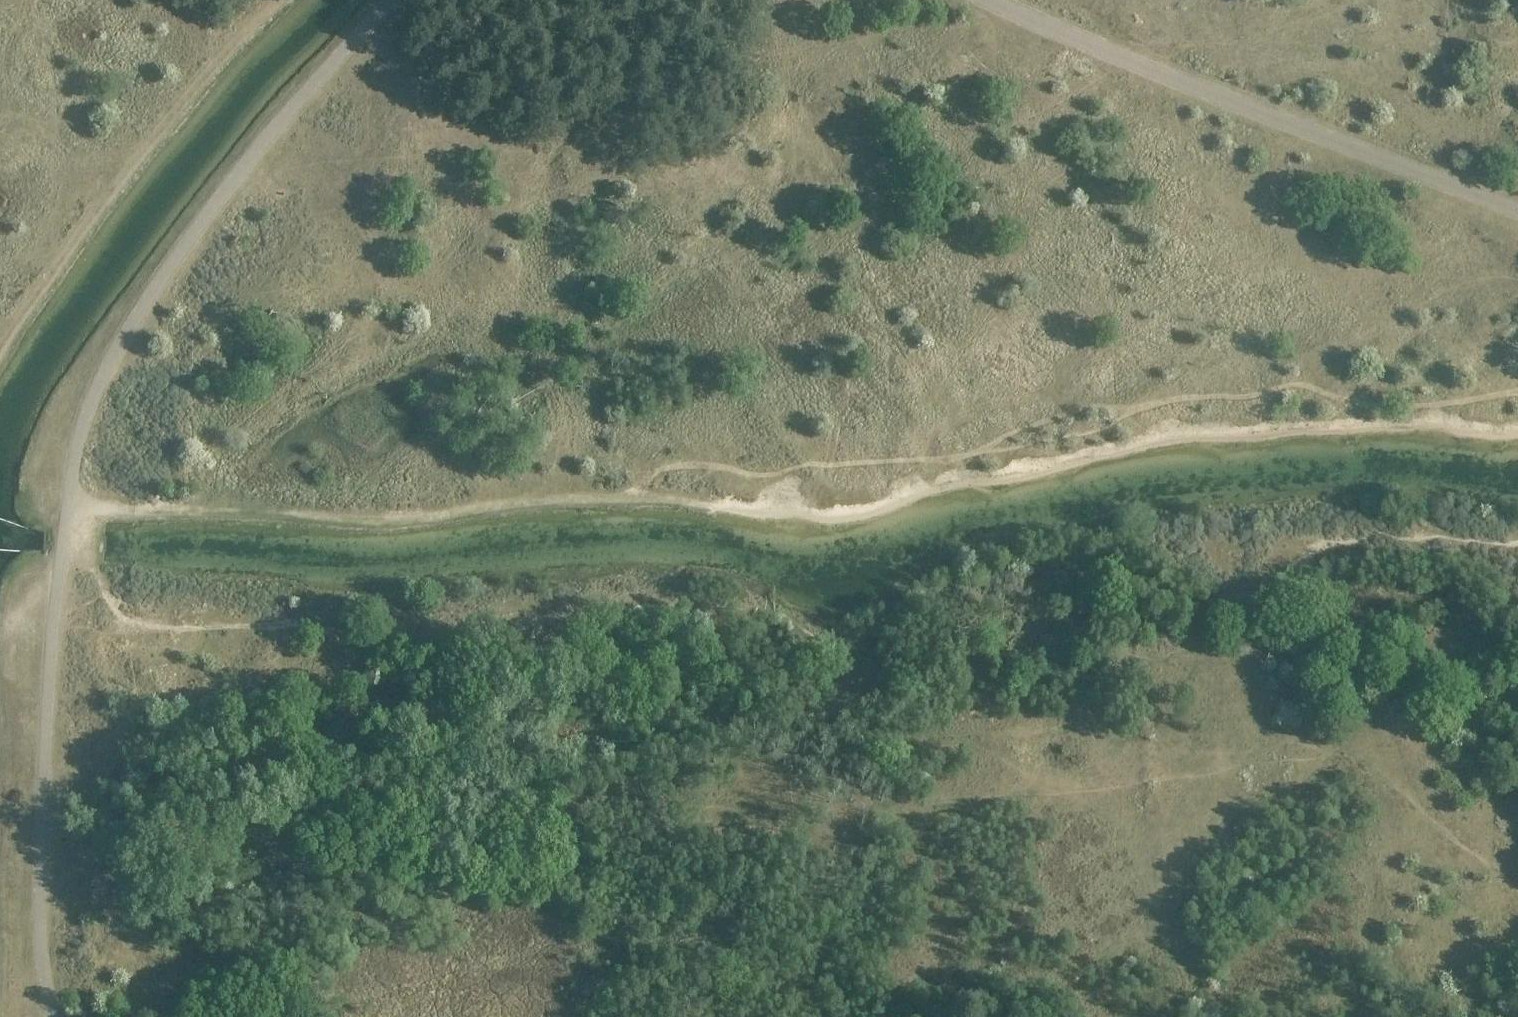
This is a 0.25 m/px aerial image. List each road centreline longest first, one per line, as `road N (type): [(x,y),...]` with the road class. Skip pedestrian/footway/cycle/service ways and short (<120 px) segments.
road 1 (track): [(51,1016),(40,858),(49,675),(85,410),(152,284),(210,202),(387,0)]
road 2 (track): [(1517,210),(986,0)]

